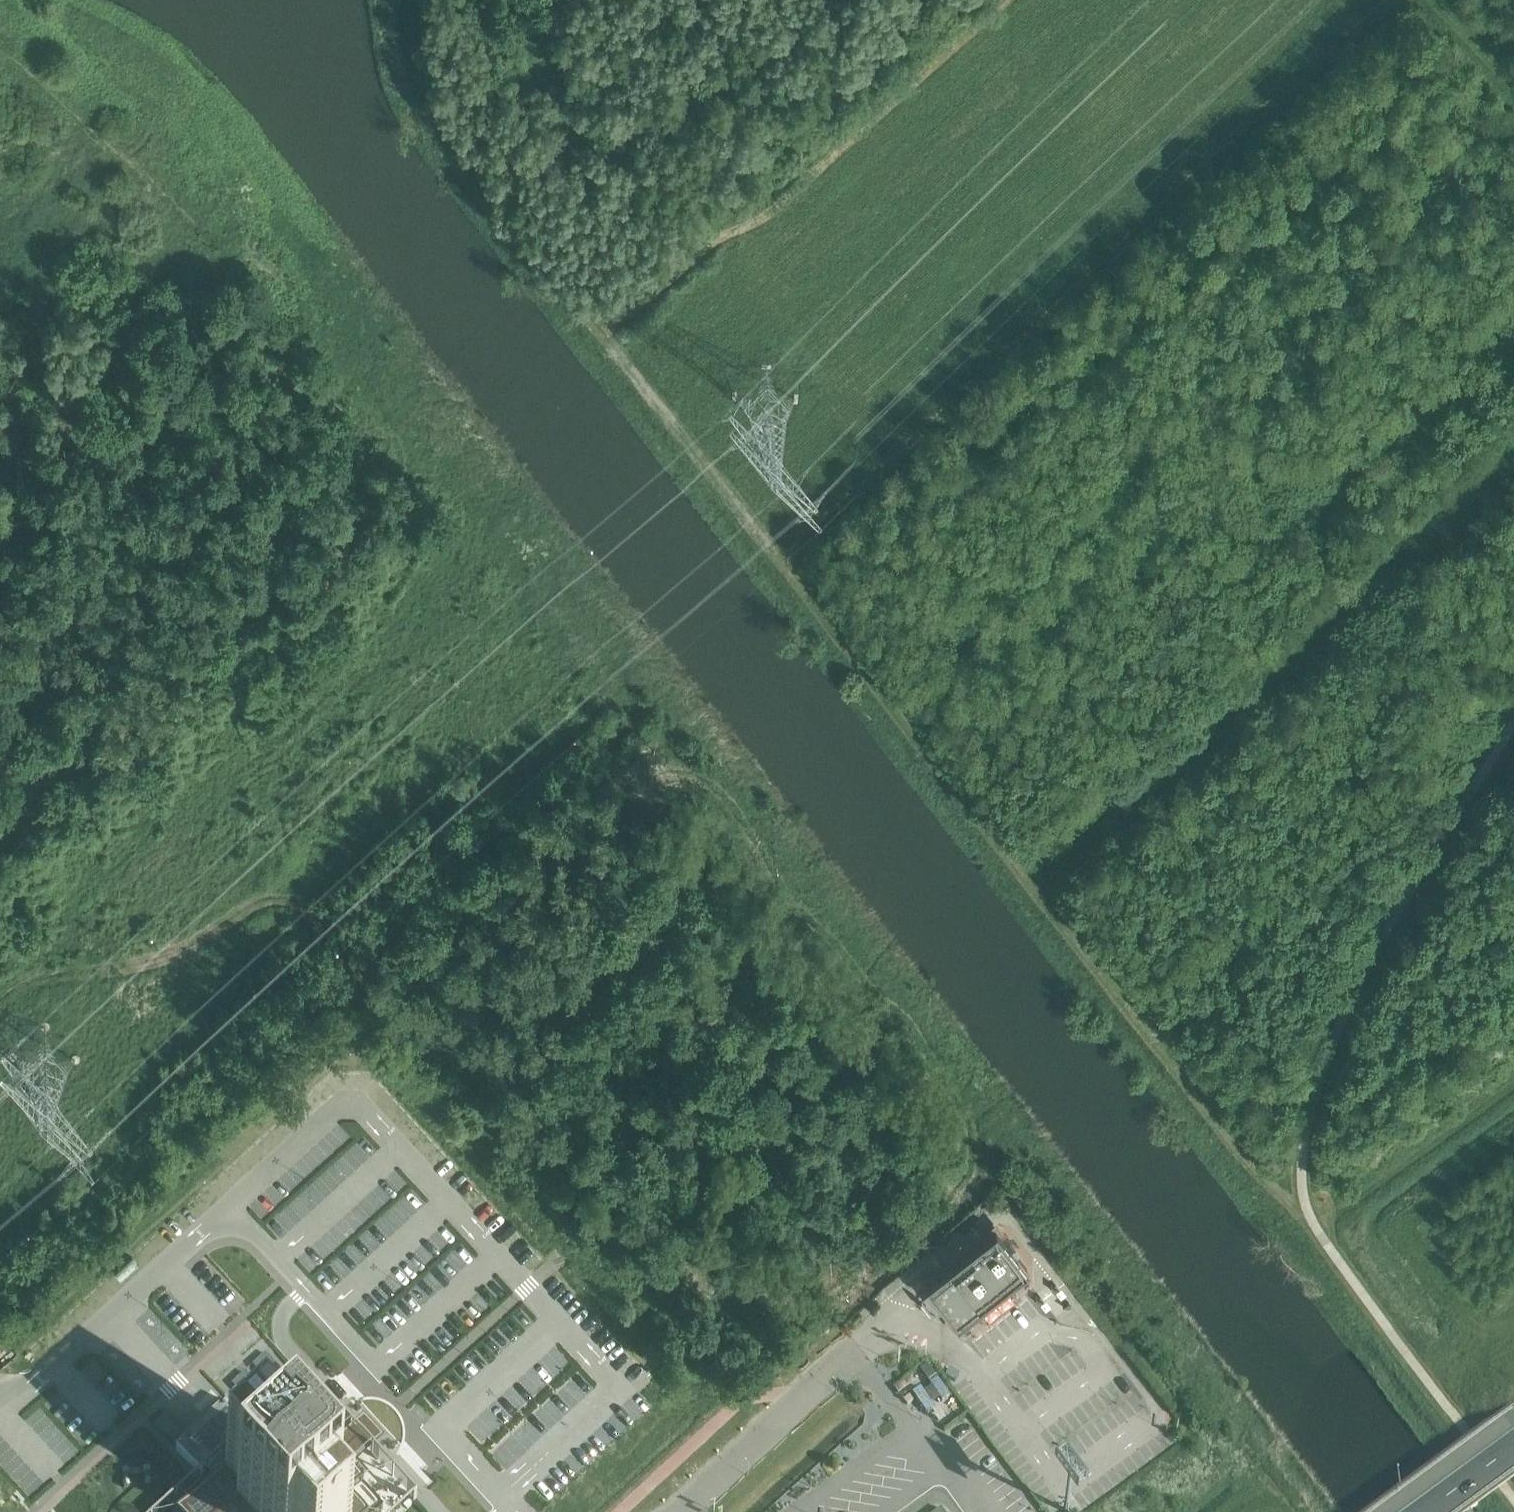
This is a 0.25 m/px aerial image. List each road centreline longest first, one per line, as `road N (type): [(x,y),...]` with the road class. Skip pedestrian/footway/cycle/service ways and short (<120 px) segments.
road 1 (track): [(0,46),(263,285),(335,310),(432,417),(483,493),(490,522),(470,572),(117,880),(0,1011)]
road 2 (unclassified): [(890,1322),(678,1511)]

